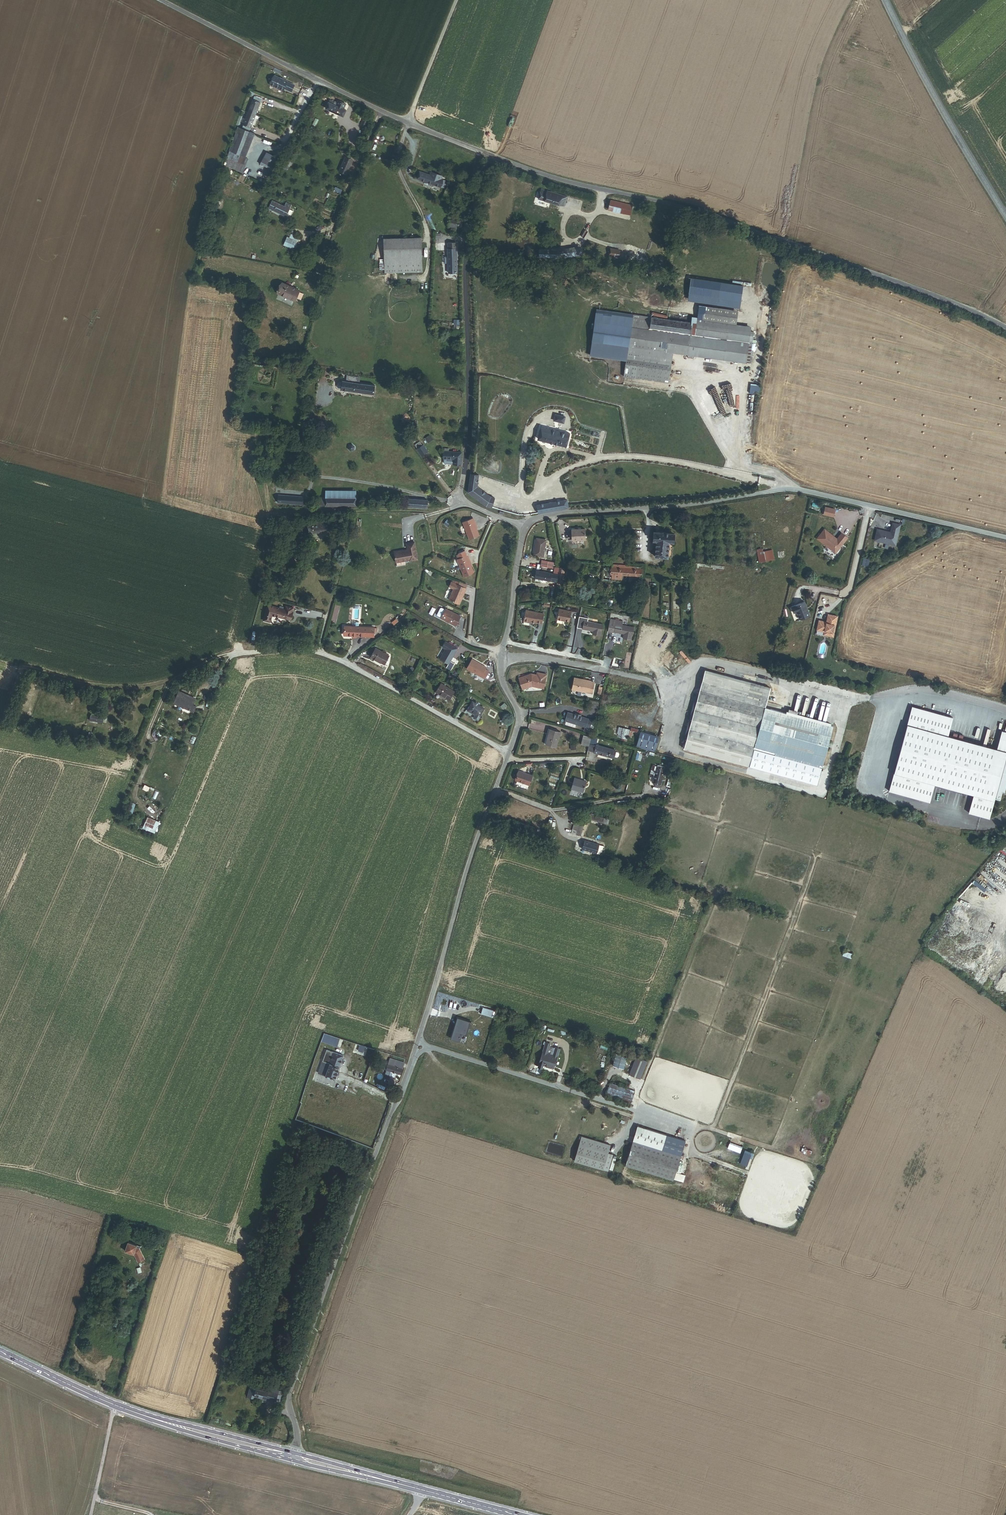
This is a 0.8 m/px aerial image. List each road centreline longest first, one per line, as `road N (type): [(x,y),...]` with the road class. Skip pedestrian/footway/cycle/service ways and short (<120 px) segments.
road 1 (tertiary): [(1005,328),(715,216),(491,156)]
road 2 (residential): [(1005,537),(794,488),(695,504),(573,511),(523,525)]
road 3 (unclassified): [(417,1043),(290,1392),(297,1459)]
road 4 (residential): [(523,525),(462,496),(467,250),(491,156)]
road 5 (secondary): [(297,1459),(115,1406),(0,1354)]
road 6 (unclassified): [(509,751),(417,1043)]
road 7 (unclassified): [(509,751),(356,666),(284,649),(238,654)]
road 8 (tertiary): [(406,123),(151,0)]
road 9 (tertiary): [(885,0),(1005,215)]
road 10 (unclassified): [(417,1043),(600,1098)]
road 11 (unclassified): [(1005,709),(919,687),(870,697)]
road 12 (unclassified): [(406,123),(456,0)]
road 13 (secondary): [(425,1491),(297,1459)]
road 14 (residential): [(523,525),(503,646)]

